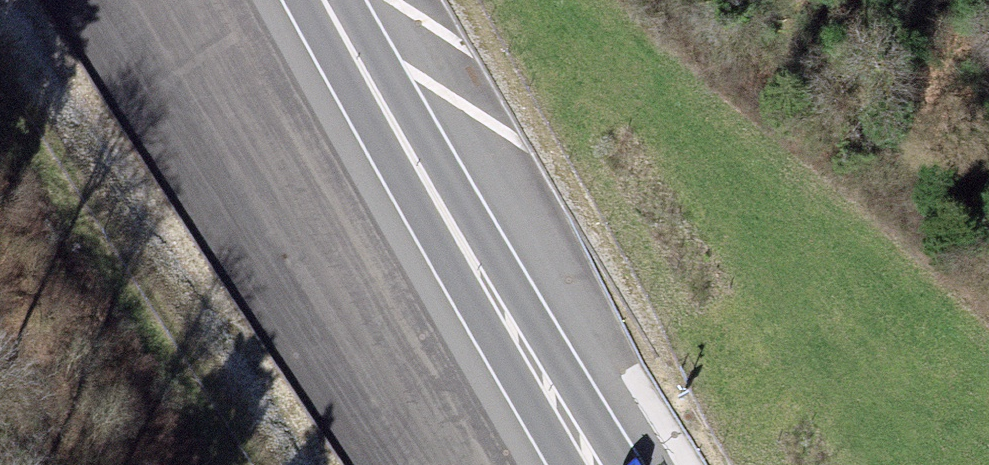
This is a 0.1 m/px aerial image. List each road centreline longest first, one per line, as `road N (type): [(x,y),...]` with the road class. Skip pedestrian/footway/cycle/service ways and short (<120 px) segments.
road 1 (trunk): [(627,464),(326,0)]
road 2 (trunk): [(321,0),(460,282),(568,464)]

